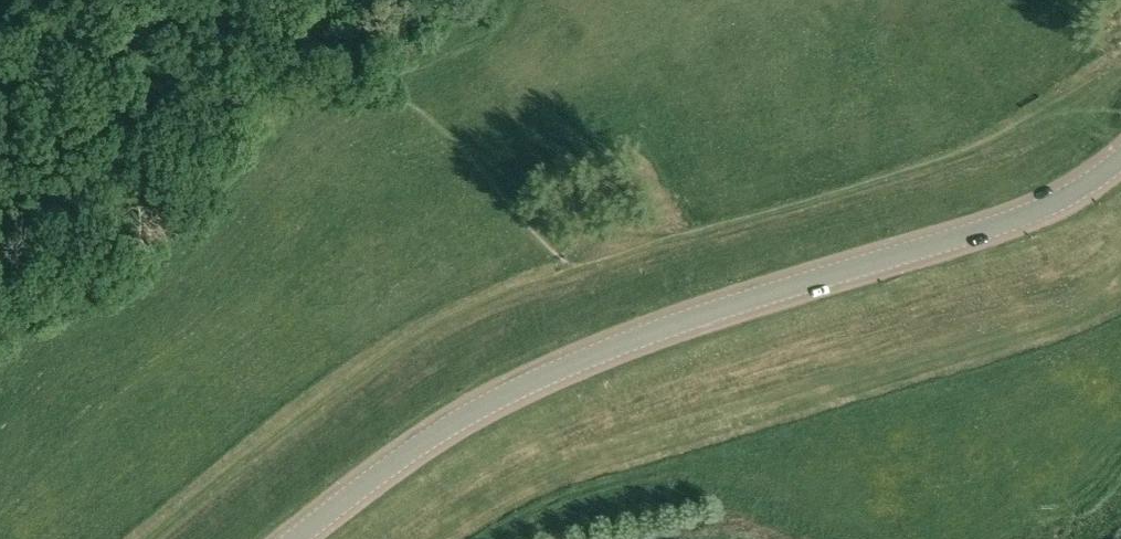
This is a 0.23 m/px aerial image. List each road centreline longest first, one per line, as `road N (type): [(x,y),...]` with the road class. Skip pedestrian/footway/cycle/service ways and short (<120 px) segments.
road 1 (secondary): [(295,538),(419,442),(549,371),(968,229),(1069,177),(1120,139)]

